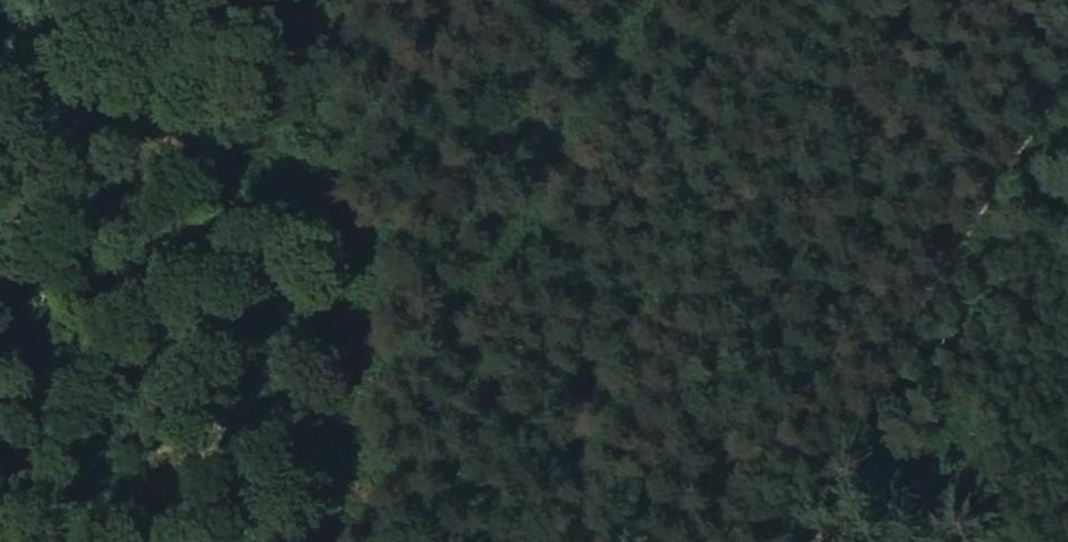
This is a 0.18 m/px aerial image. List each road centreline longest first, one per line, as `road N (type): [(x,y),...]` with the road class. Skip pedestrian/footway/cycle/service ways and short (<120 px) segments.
road 1 (track): [(1067,67),(772,541)]

